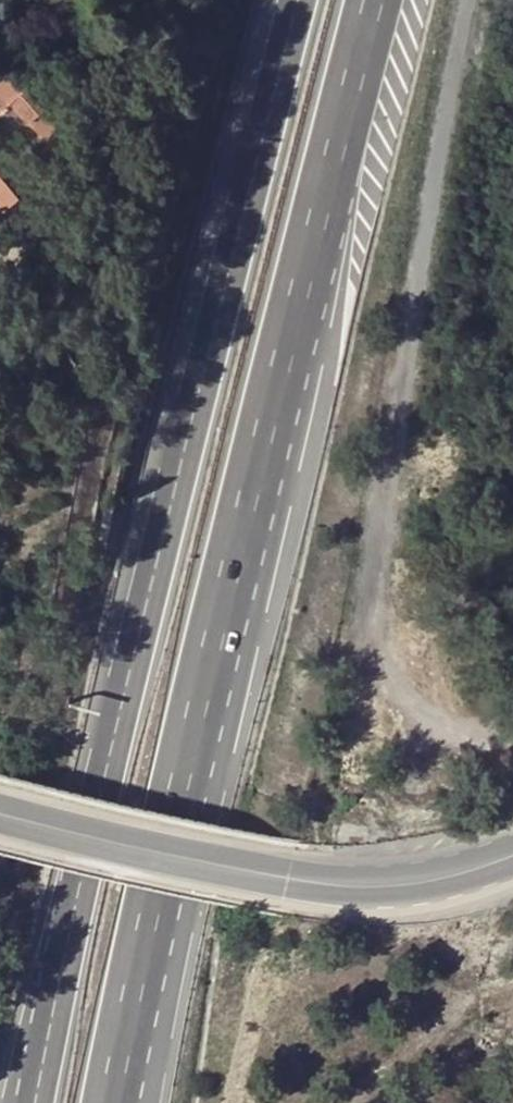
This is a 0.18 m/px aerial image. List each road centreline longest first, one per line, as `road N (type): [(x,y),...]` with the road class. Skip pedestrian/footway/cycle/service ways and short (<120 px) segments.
road 1 (motorway): [(298,0),(25,1102)]
road 2 (motorway): [(120,1061),(375,0)]
road 3 (primary): [(0,816),(269,882),(383,890),(512,854)]

